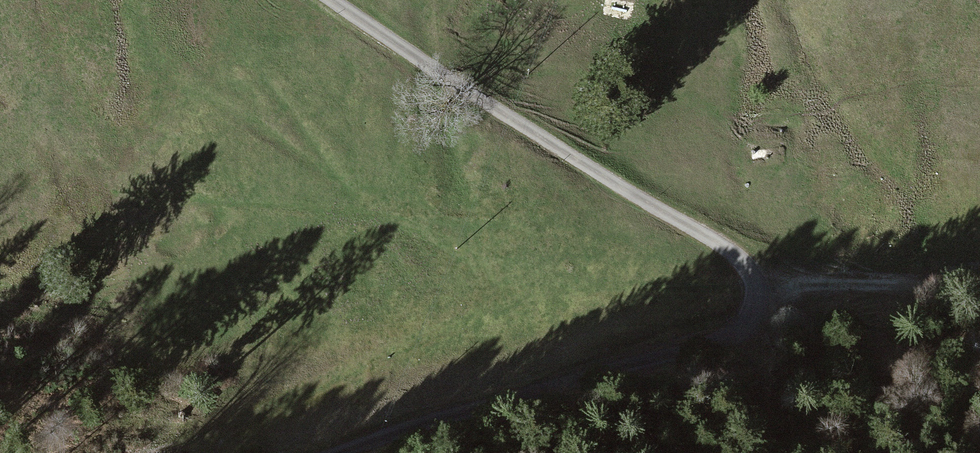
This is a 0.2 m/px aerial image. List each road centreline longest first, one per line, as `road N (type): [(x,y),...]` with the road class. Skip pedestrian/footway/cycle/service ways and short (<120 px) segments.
road 1 (unclassified): [(333,0),(732,253),(758,288),(750,320),(730,337),(323,452)]
road 2 (track): [(758,288),(979,274)]

